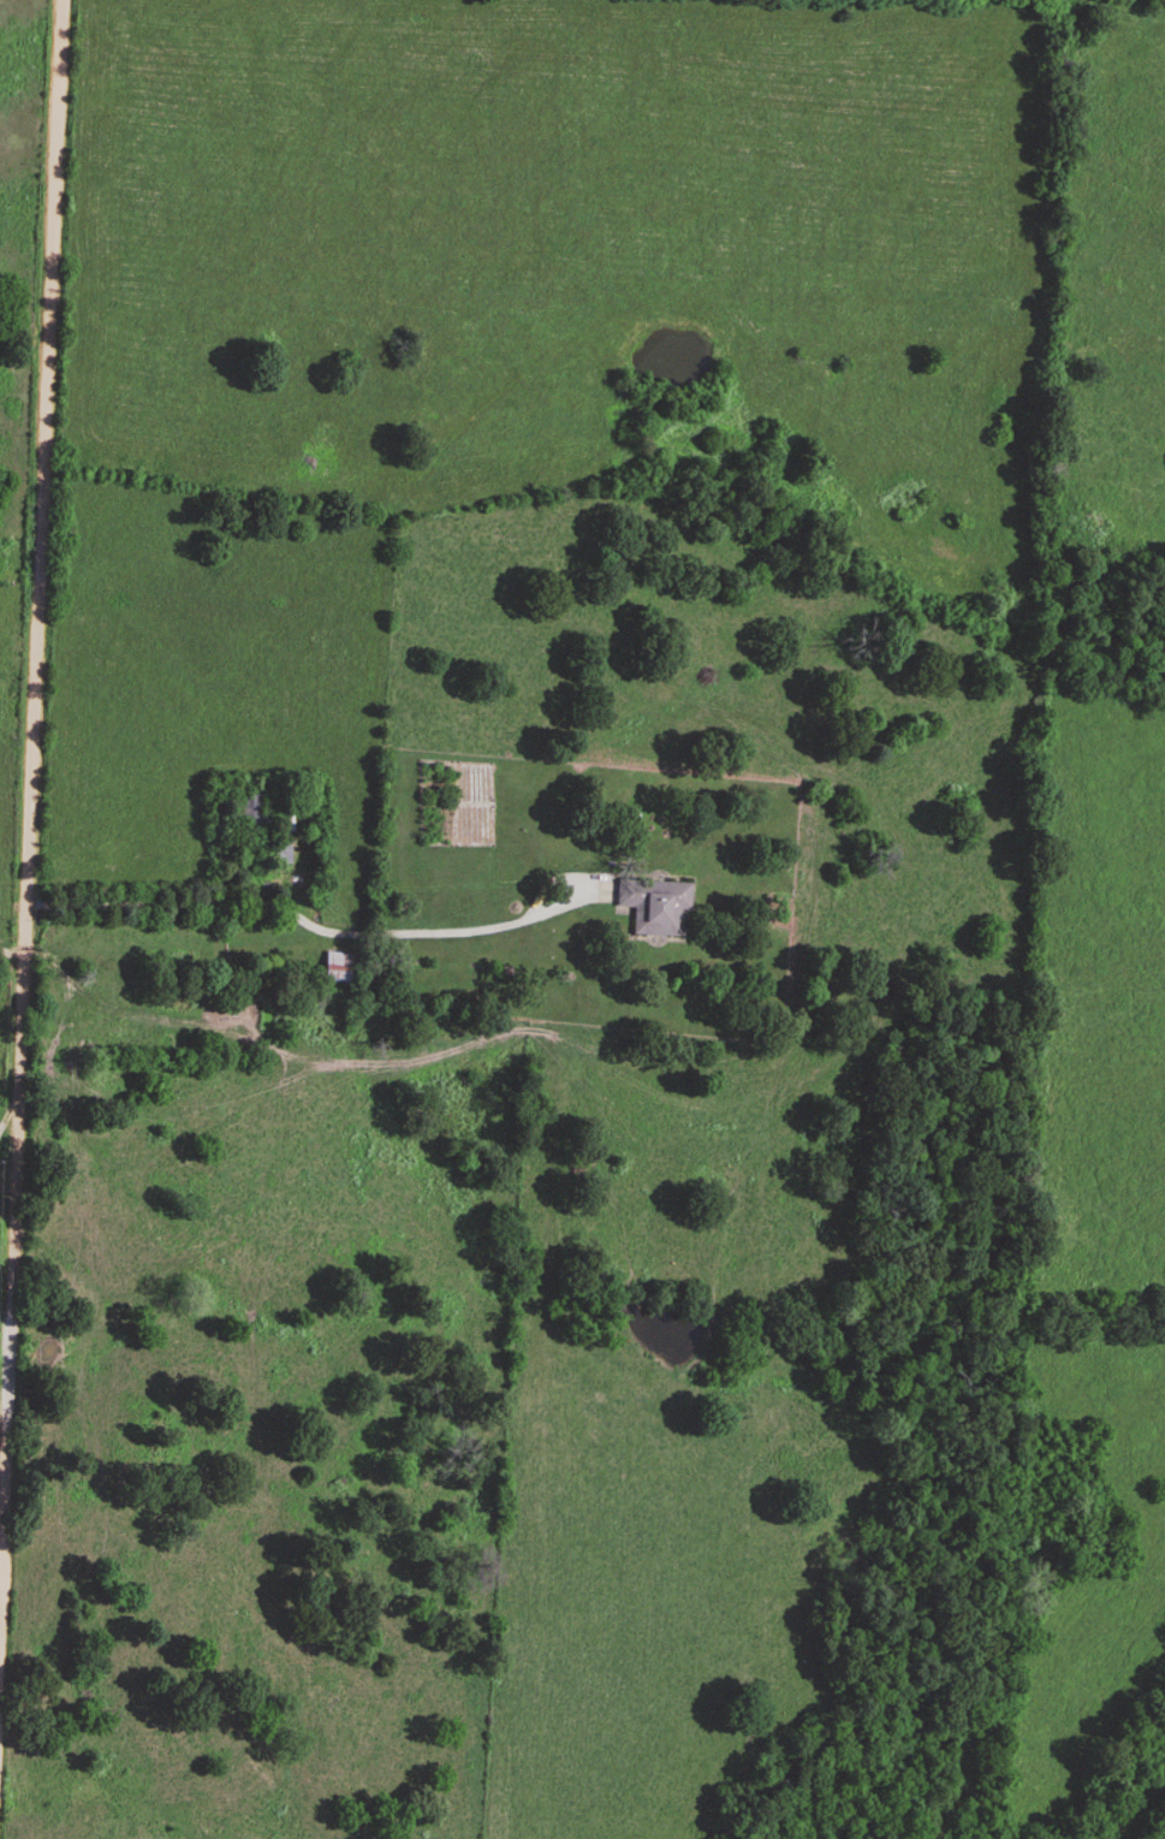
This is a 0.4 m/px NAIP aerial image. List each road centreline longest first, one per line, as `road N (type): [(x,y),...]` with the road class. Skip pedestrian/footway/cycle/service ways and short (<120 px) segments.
road 1 (residential): [(0,1657),(64,0)]

